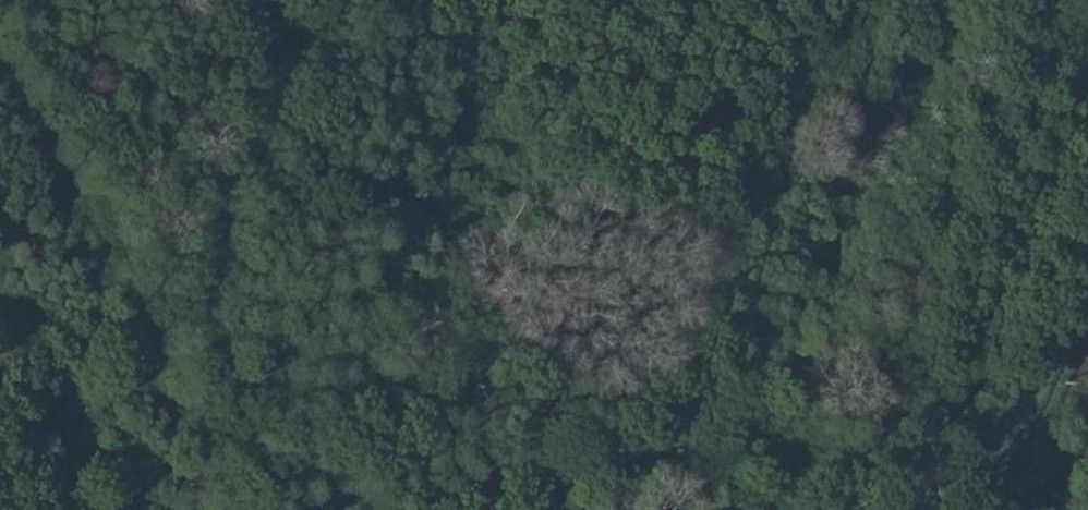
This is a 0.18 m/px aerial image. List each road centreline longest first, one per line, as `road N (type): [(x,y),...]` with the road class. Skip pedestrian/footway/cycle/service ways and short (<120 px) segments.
road 1 (tertiary): [(1087,263),(967,509)]

